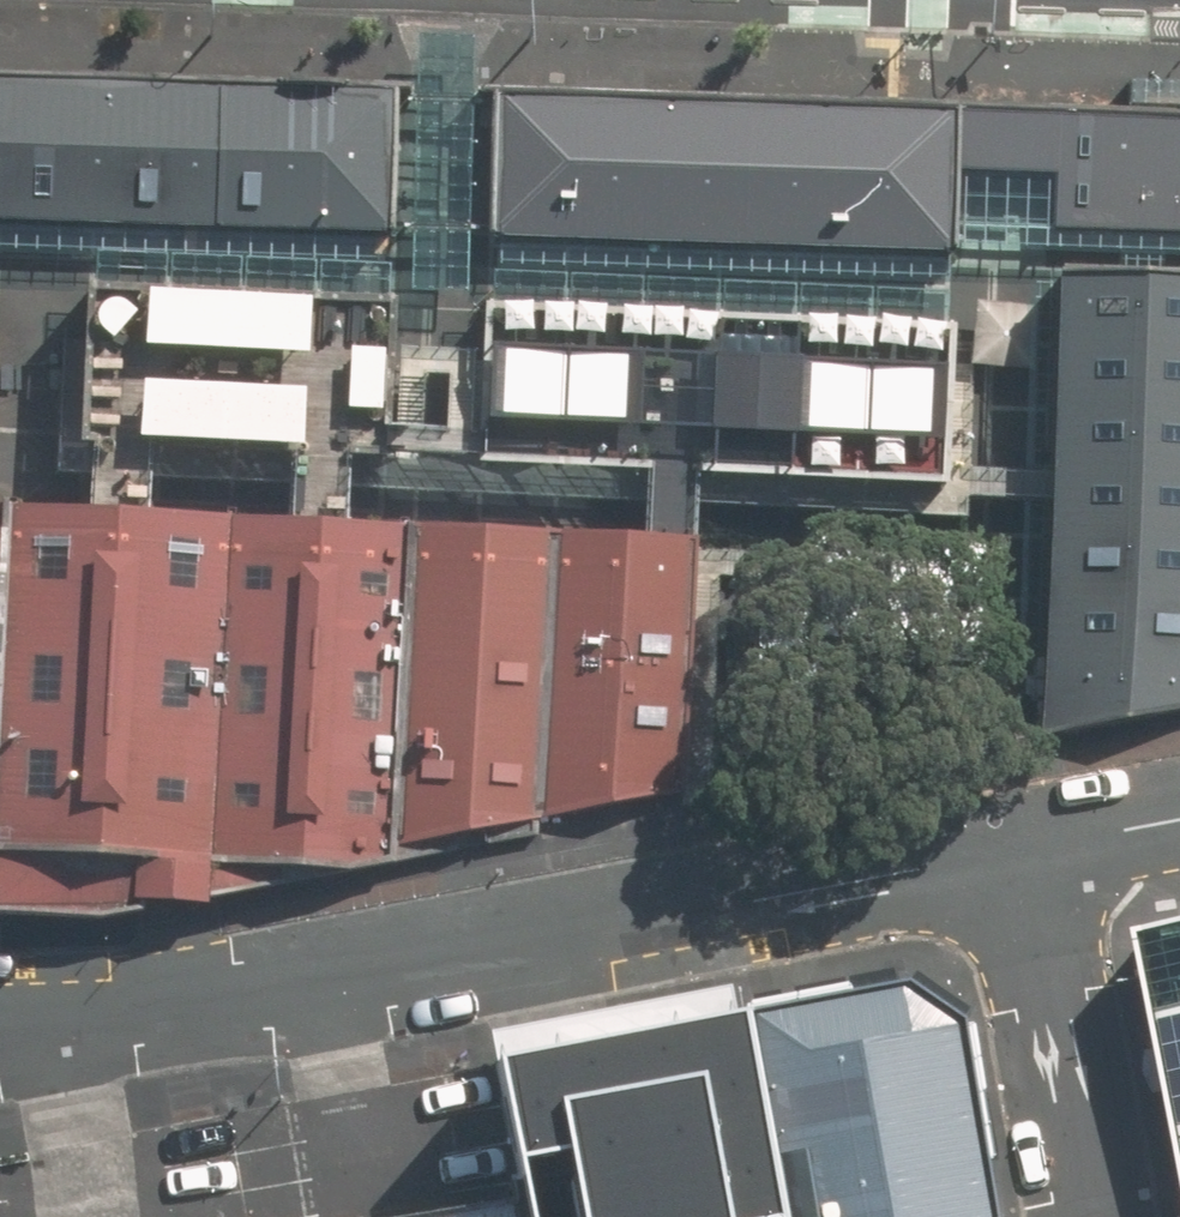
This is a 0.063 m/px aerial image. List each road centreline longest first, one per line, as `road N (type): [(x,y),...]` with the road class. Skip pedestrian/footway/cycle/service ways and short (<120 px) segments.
road 1 (residential): [(0,1026),(1026,849)]
road 2 (residential): [(1026,849),(1097,1216)]
road 3 (residential): [(1026,849),(1179,820)]

